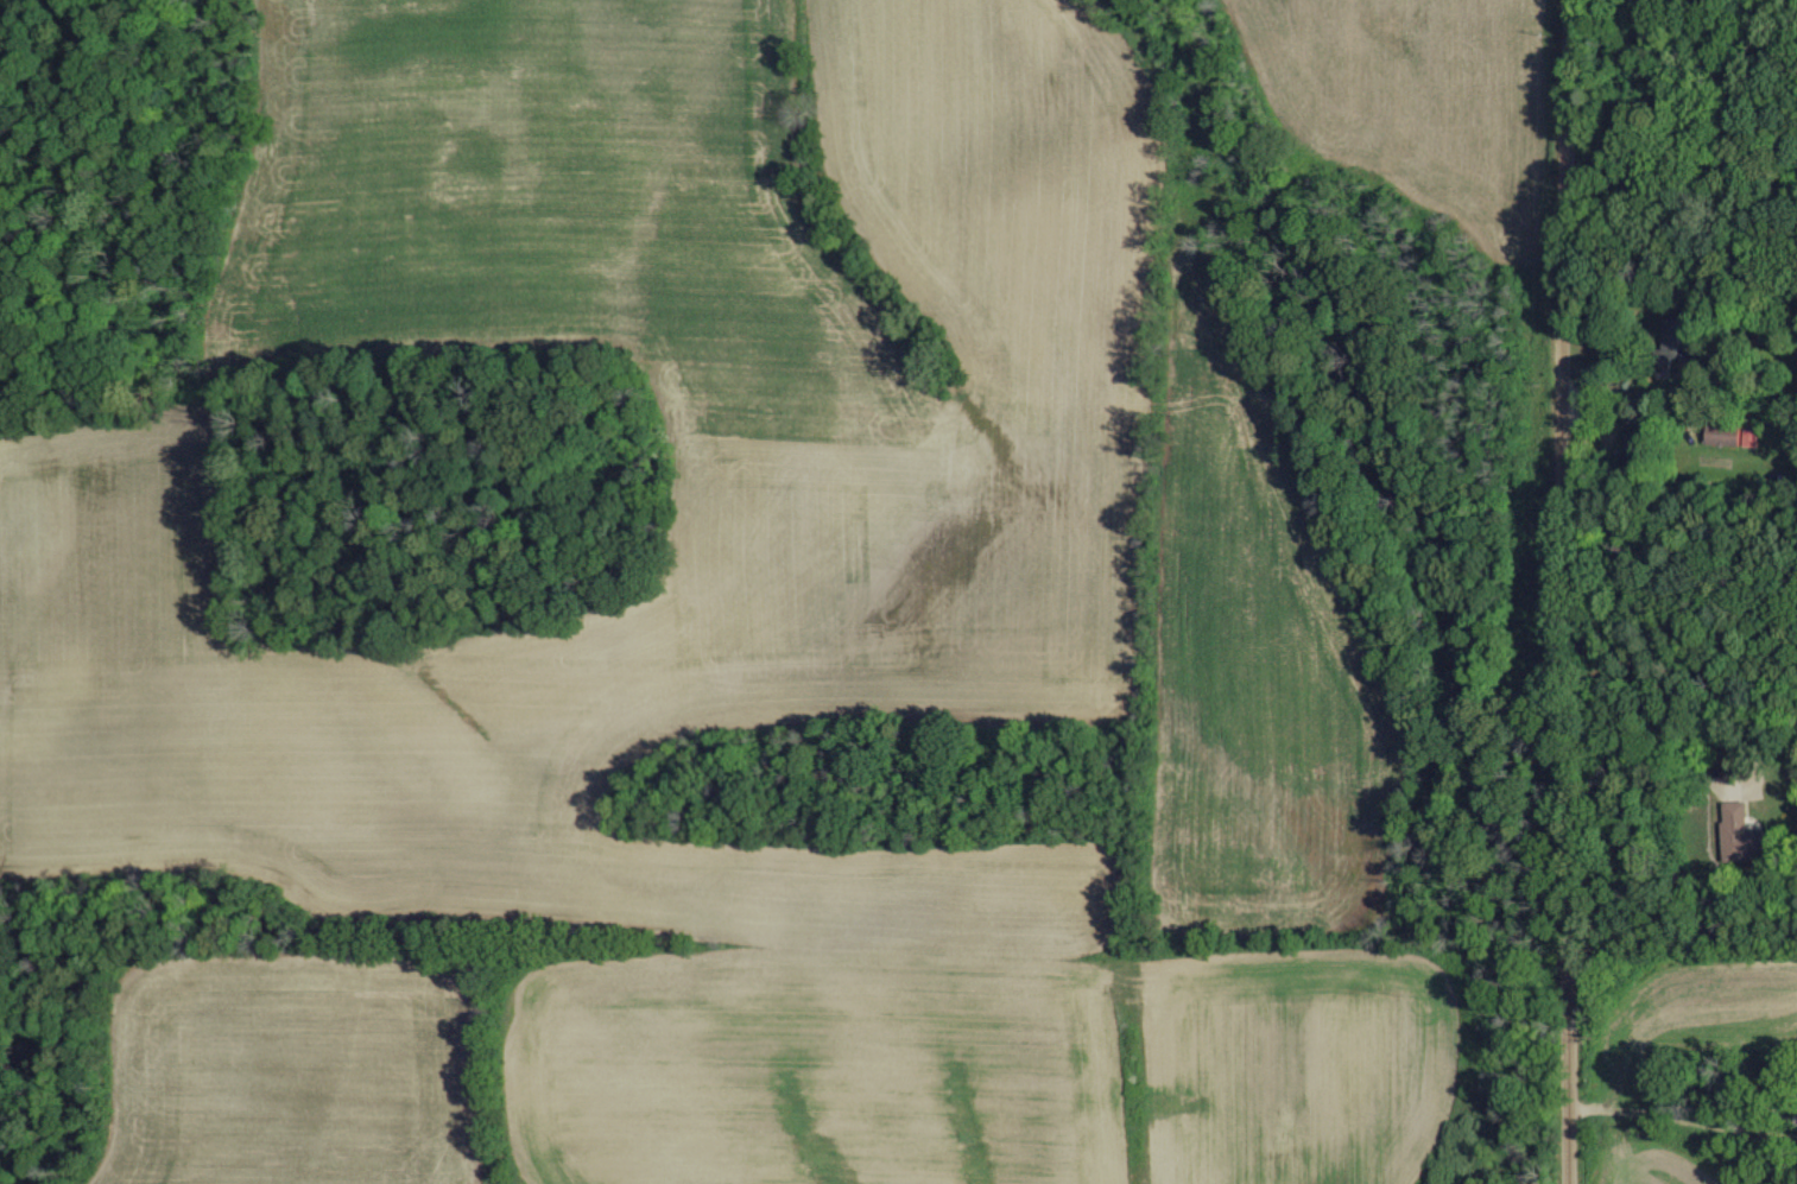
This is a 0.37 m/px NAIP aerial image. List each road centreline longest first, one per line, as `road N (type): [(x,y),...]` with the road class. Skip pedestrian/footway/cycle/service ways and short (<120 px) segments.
road 1 (residential): [(1571,1183),(1566,0)]

